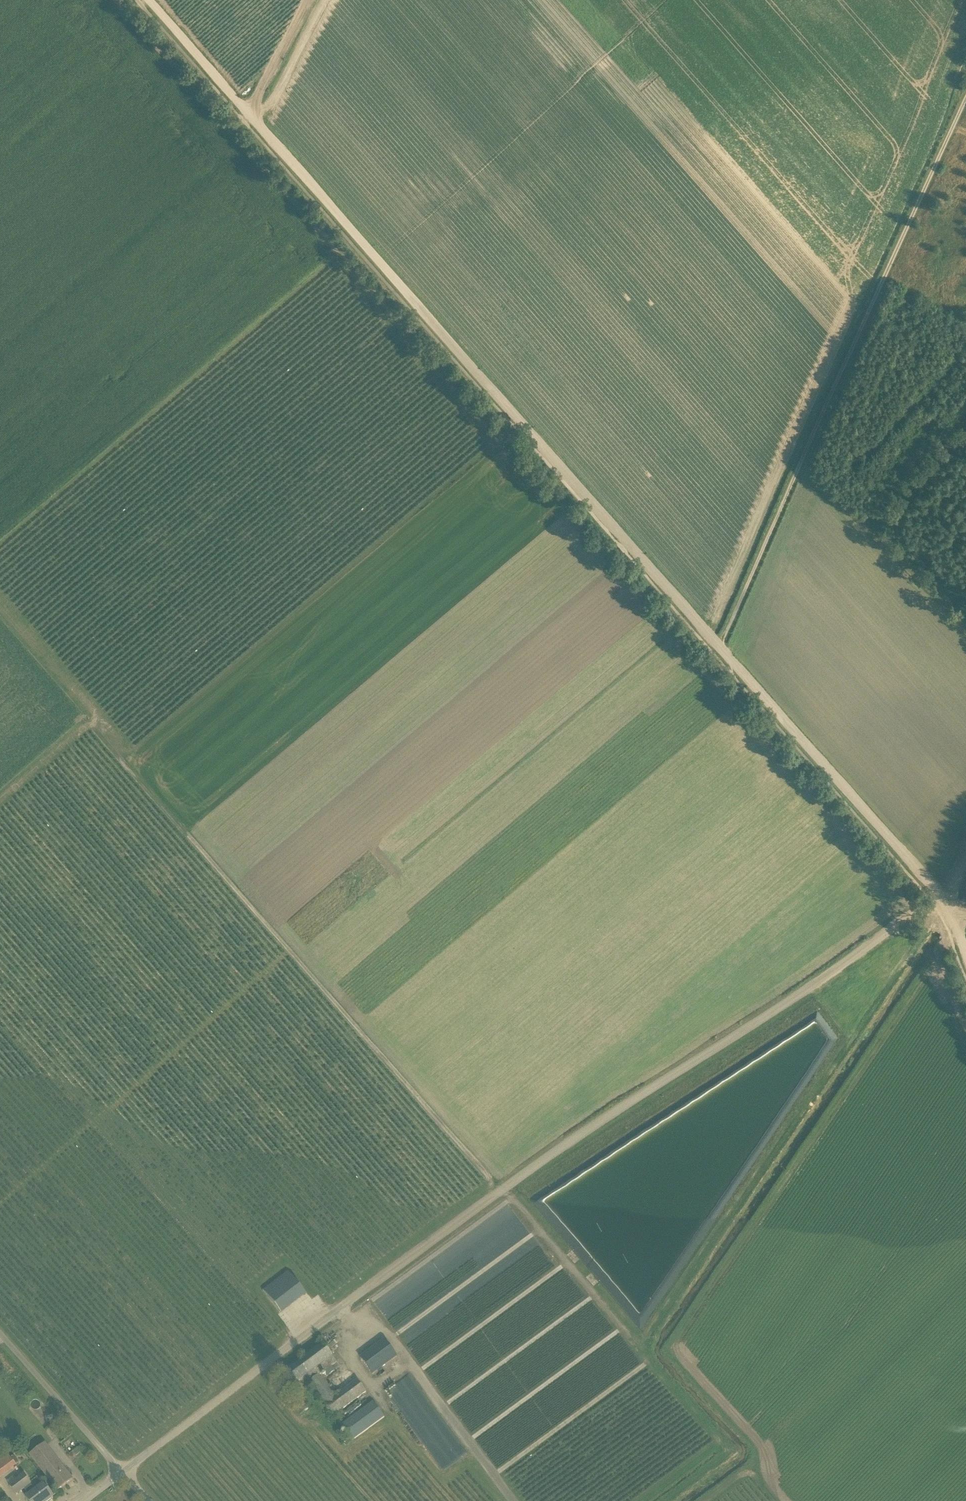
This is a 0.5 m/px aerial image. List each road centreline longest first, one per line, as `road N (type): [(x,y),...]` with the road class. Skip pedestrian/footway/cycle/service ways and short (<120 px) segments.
road 1 (track): [(942,902),(147,0)]
road 2 (unclassified): [(126,1470),(544,1160),(942,902)]
road 3 (track): [(965,105),(724,648)]
road 4 (unclassified): [(126,1470),(0,1329)]
road 5 (track): [(251,110),(313,0)]

